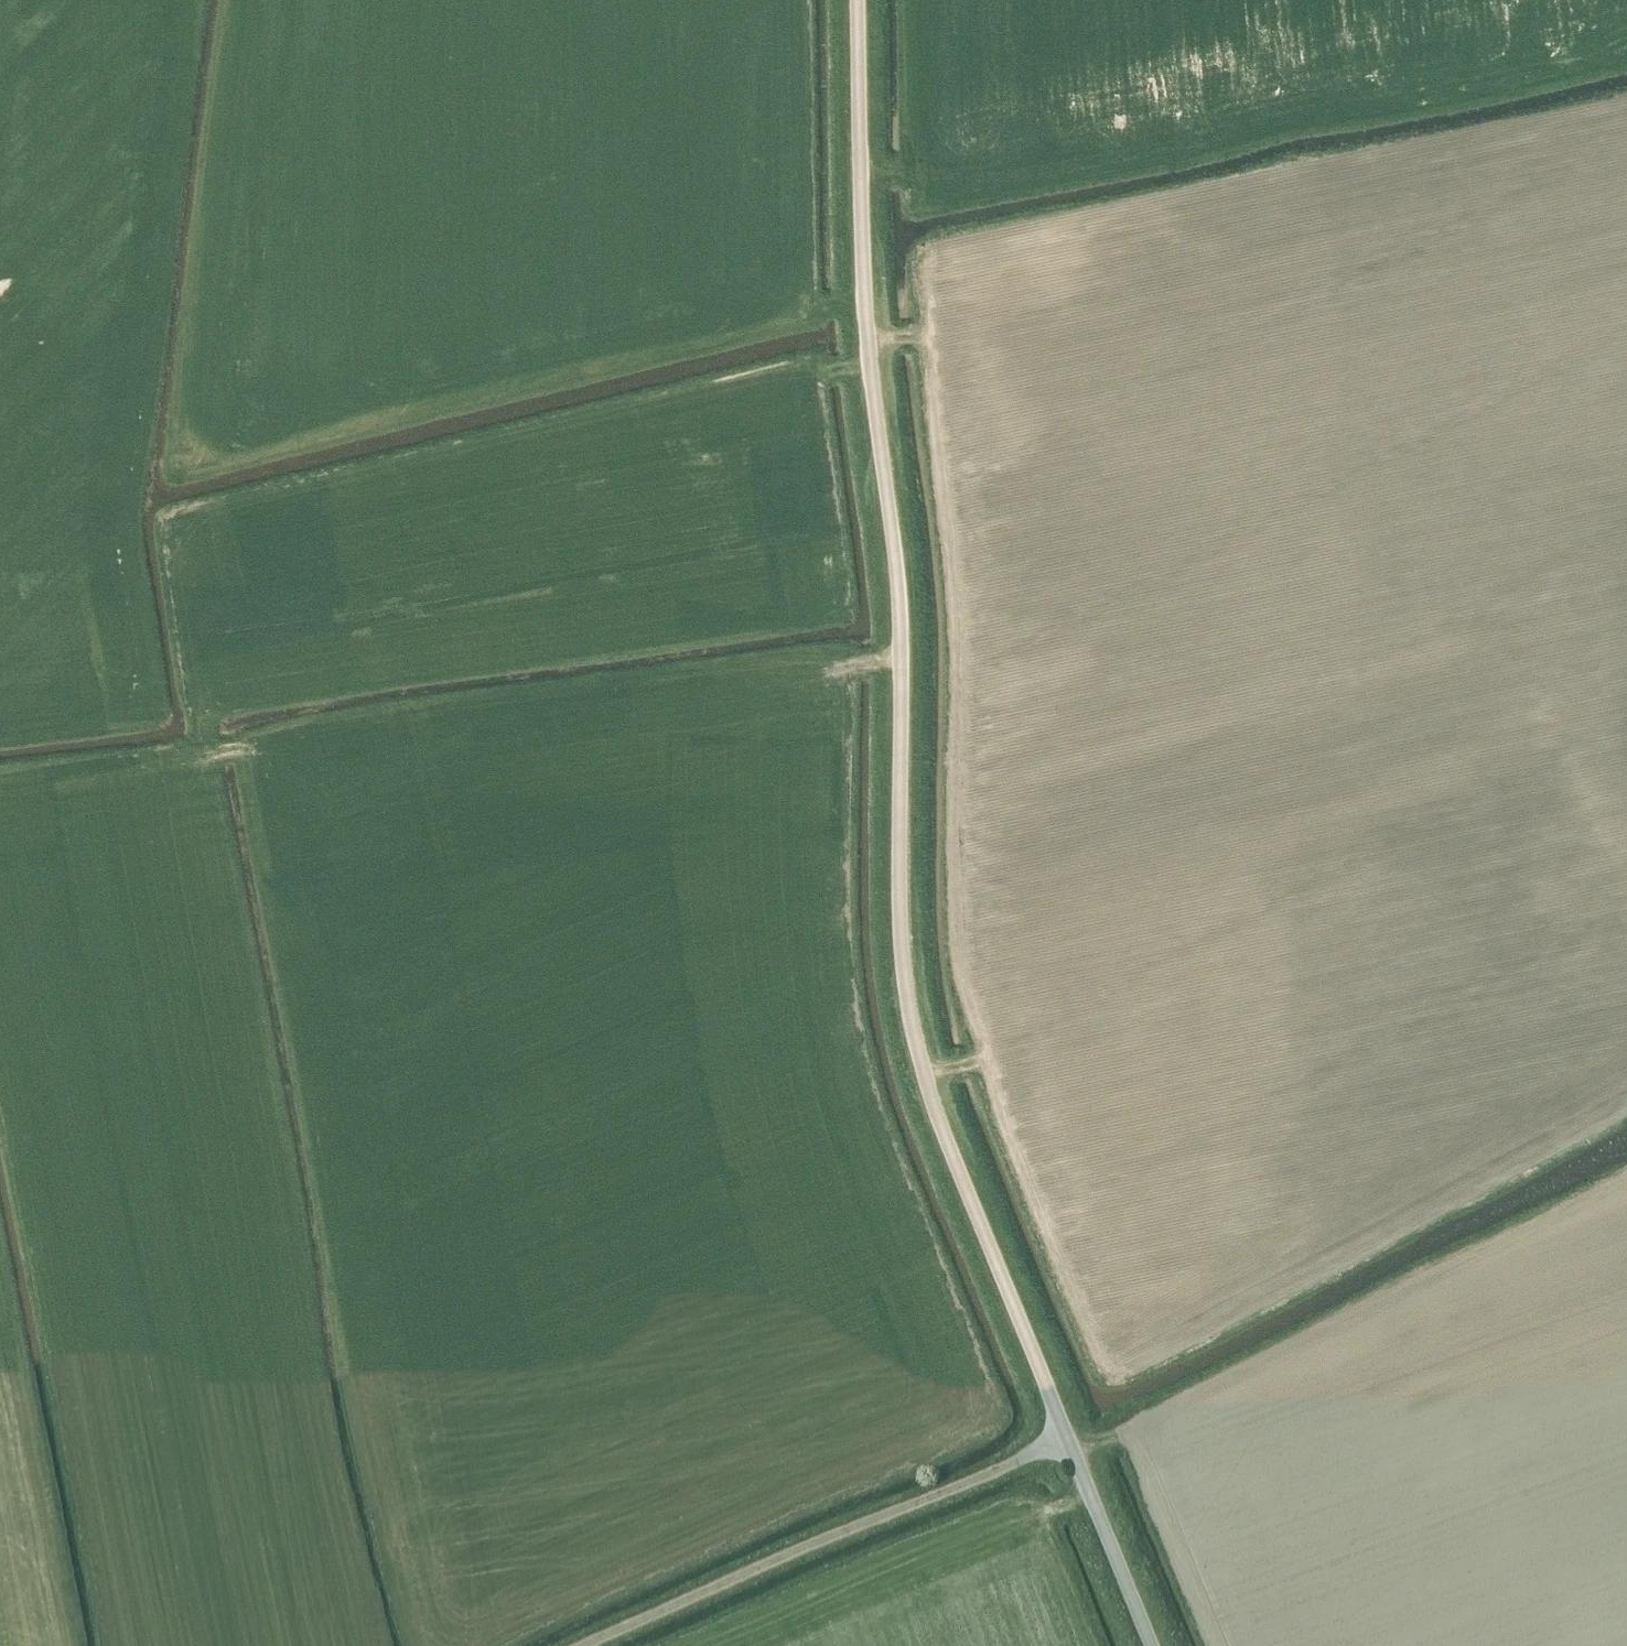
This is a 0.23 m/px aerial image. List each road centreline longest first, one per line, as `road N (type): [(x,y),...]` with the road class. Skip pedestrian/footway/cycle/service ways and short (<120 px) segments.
road 1 (unclassified): [(1152,1645),(939,1096),(910,992),(912,696),(860,0)]
road 2 (track): [(584,1645),(1066,1438)]

